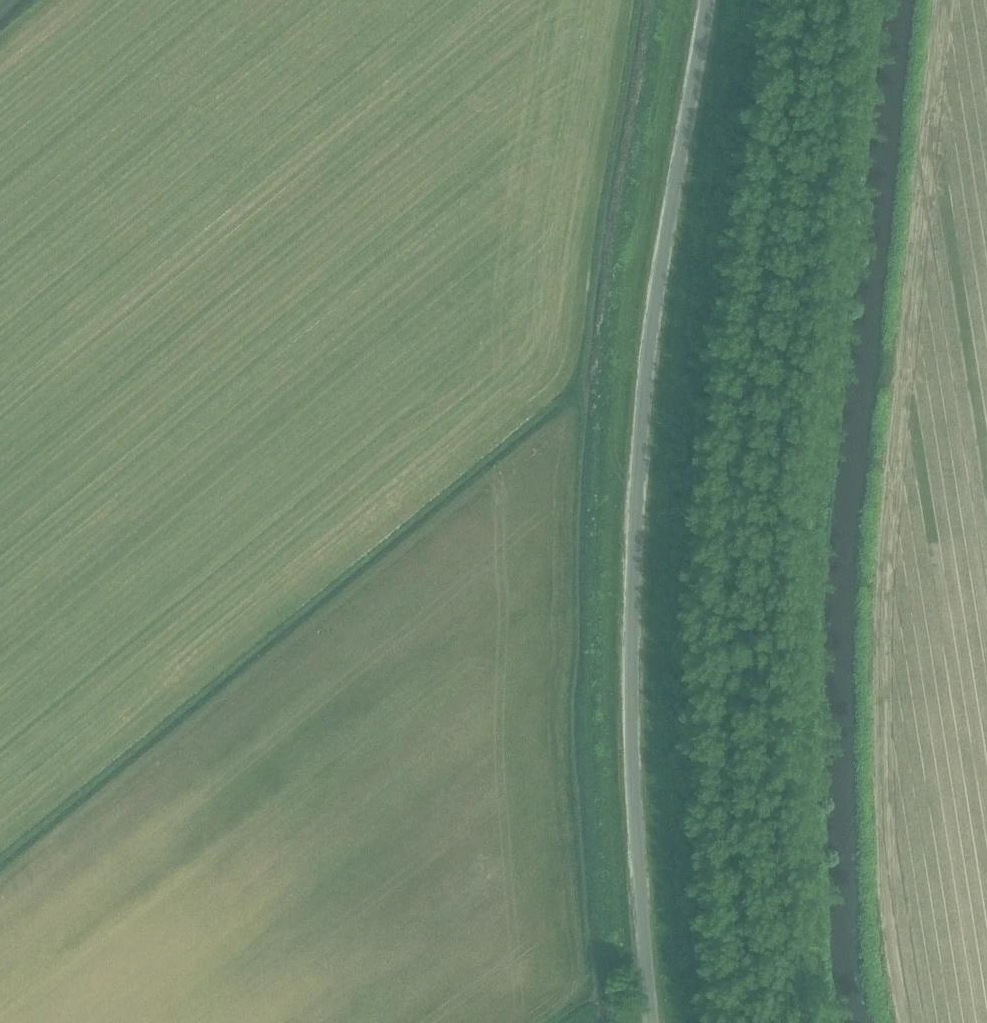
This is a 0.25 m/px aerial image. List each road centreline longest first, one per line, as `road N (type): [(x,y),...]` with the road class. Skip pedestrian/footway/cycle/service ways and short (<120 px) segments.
road 1 (unclassified): [(719,0),(668,287),(642,549),(640,719),(661,1022)]

